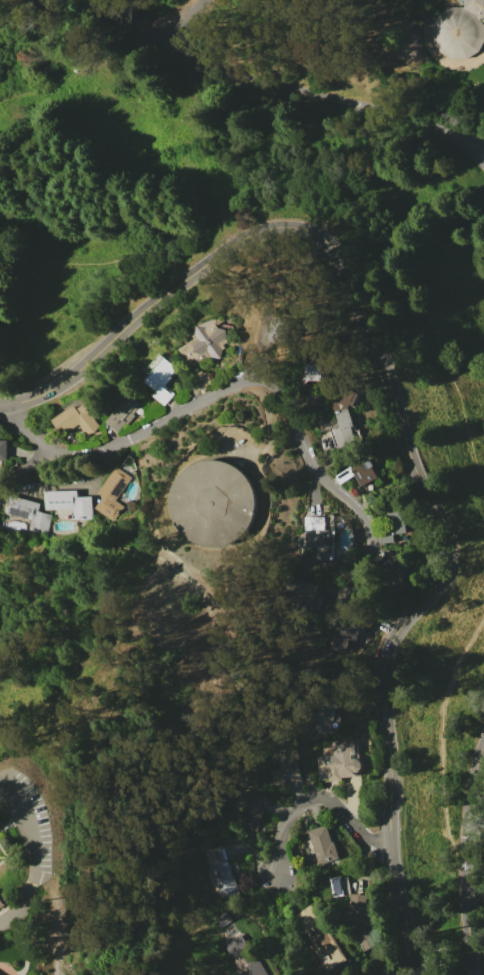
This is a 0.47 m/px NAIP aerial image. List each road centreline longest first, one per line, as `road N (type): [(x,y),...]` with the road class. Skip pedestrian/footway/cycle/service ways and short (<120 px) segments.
road 1 (tertiary): [(422,974),(397,876),(385,673),(396,634),(441,586),(451,548),(341,250),(308,227),(243,240),(136,316),(71,380),(0,405)]
road 2 (residential): [(0,478),(49,459),(121,449),(258,377),(273,379),(311,462),(373,516),(376,564),(362,586)]
road 3 (residential): [(106,0),(184,48),(301,99),(457,141),(483,157)]
road 4 (track): [(142,553),(174,565),(197,591),(218,638),(214,675),(152,799)]
road 5 (residential): [(483,759),(466,873),(474,974)]
road 6 (residential): [(393,842),(371,841),(334,801),(312,796),(290,817),(278,874)]
road 7 (track): [(0,562),(142,553)]

